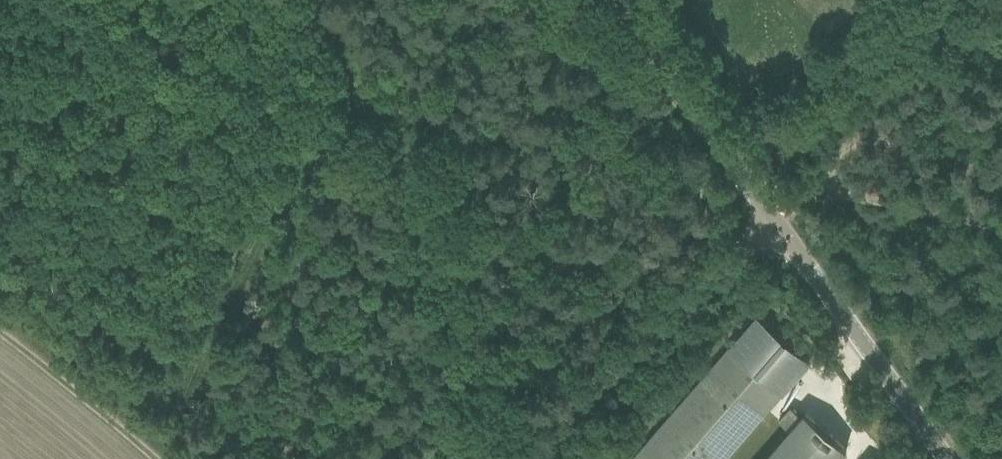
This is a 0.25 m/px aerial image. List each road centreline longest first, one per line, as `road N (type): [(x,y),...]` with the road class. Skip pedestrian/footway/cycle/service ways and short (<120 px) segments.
road 1 (unclassified): [(532,458),(778,218)]
road 2 (tertiary): [(950,458),(778,218)]
road 3 (tertiary): [(778,218),(618,0)]
road 4 (track): [(156,458),(0,335)]

